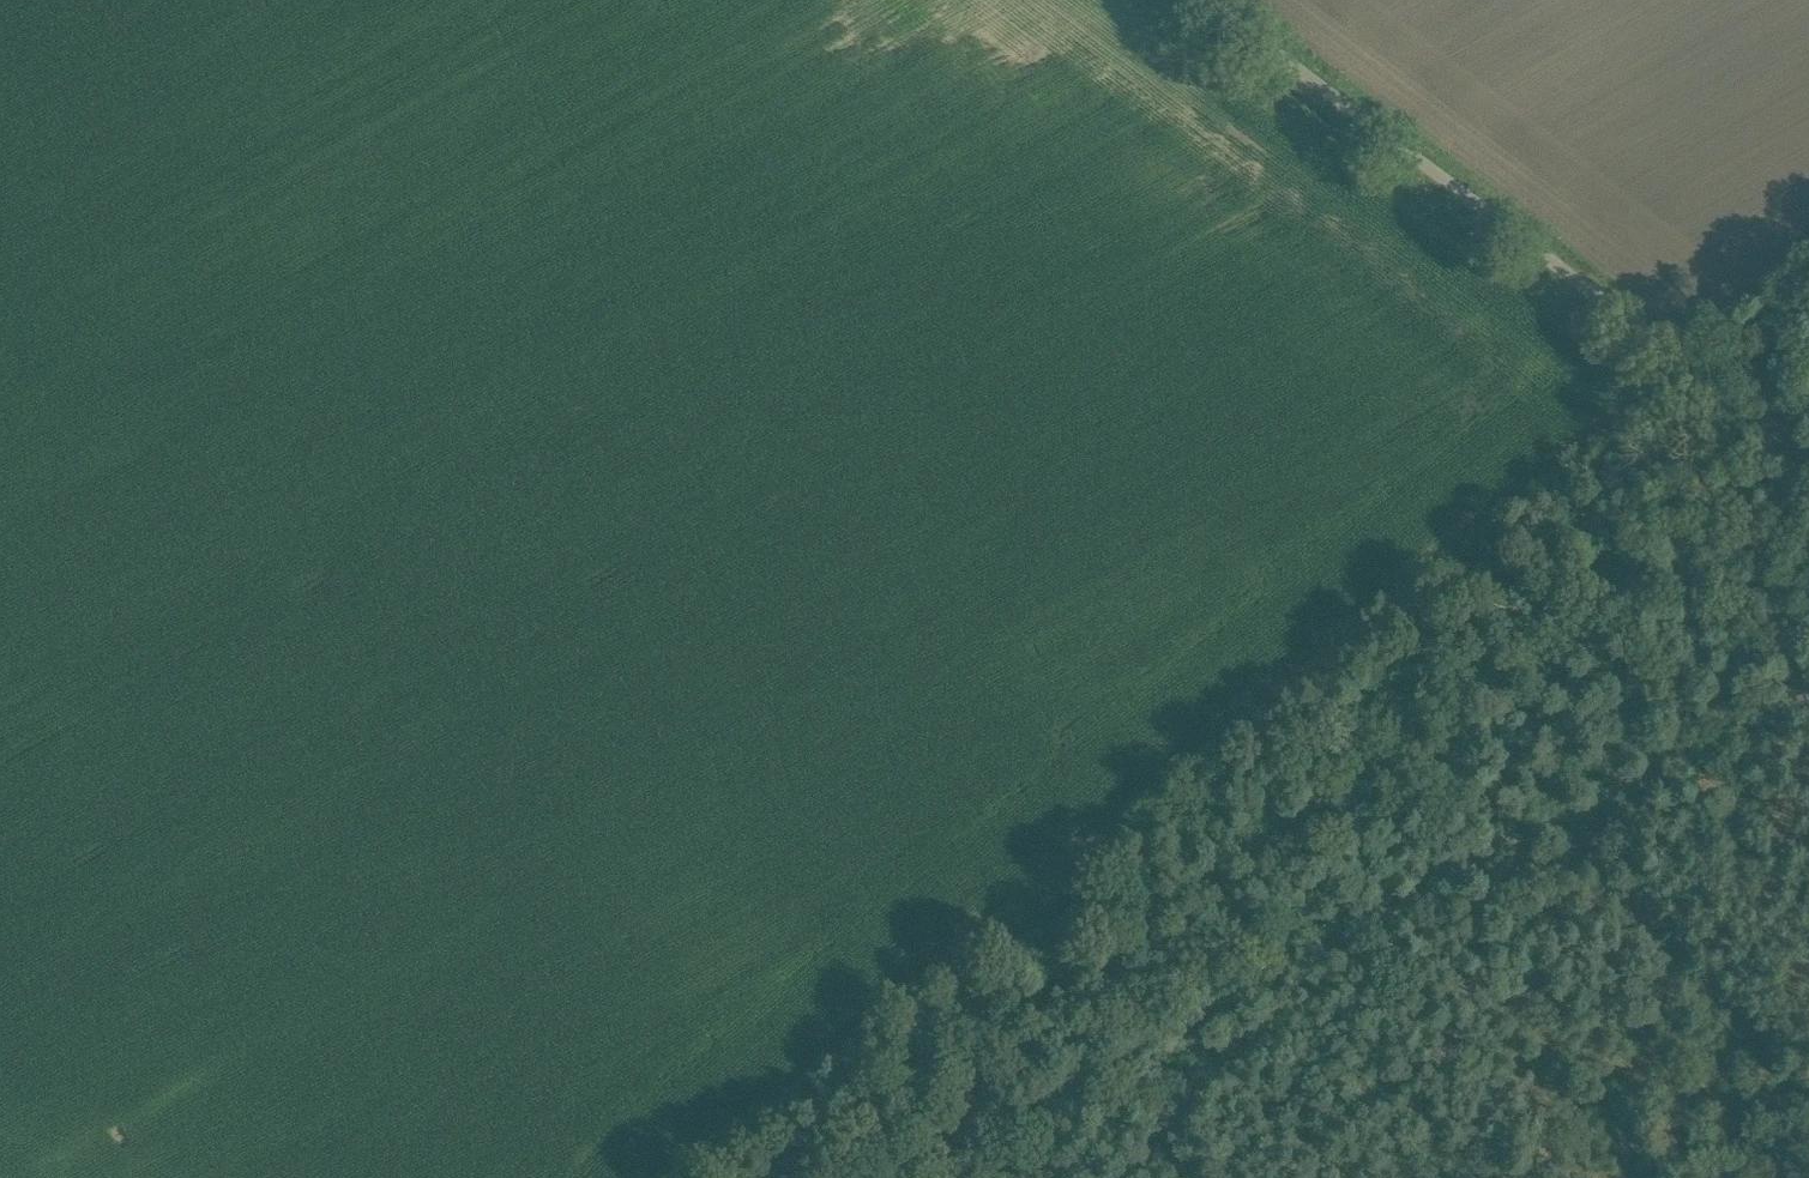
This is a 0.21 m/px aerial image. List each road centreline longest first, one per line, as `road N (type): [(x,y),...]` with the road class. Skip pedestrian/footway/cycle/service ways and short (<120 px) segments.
road 1 (track): [(894,1177),(1808,689)]
road 2 (track): [(1808,448),(1224,0)]

